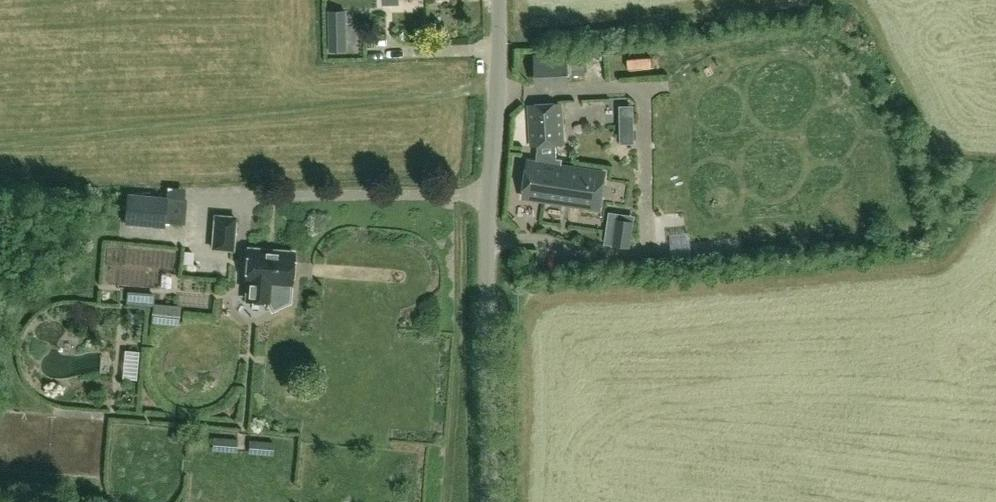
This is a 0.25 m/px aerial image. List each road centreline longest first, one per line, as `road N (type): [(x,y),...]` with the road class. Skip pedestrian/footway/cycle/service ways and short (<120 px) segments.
road 1 (unclassified): [(491,501),(487,0)]

